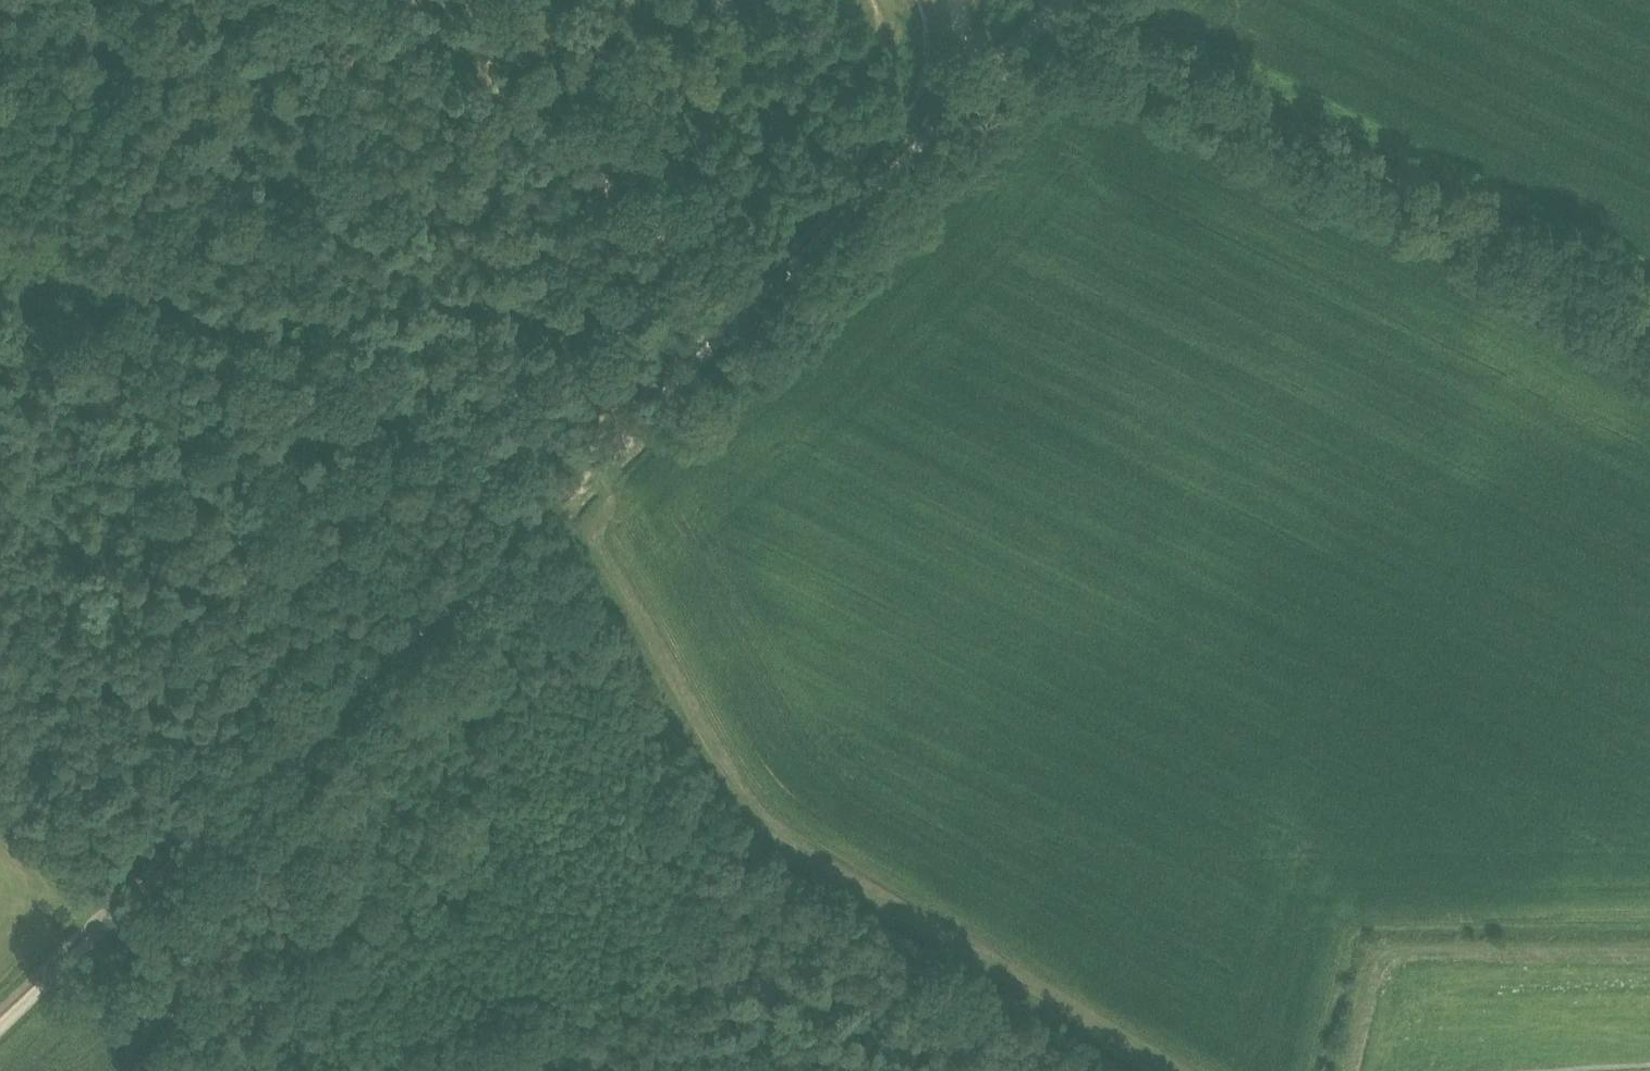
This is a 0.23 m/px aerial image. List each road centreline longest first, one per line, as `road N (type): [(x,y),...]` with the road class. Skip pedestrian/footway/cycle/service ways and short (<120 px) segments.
road 1 (track): [(1069,0),(0,1028)]
road 2 (track): [(1649,308),(1052,16)]

